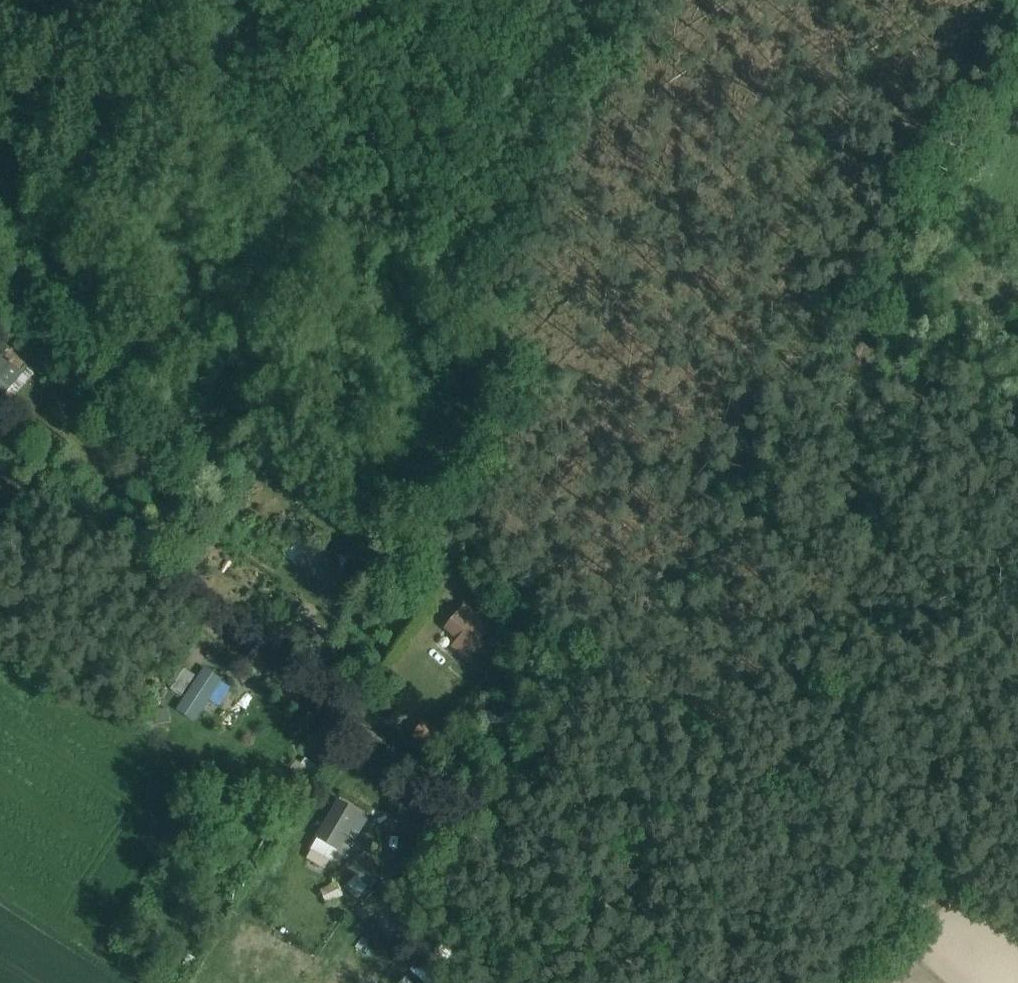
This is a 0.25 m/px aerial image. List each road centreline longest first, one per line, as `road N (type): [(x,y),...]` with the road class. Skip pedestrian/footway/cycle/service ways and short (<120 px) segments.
road 1 (track): [(0,476),(493,823),(427,915)]

